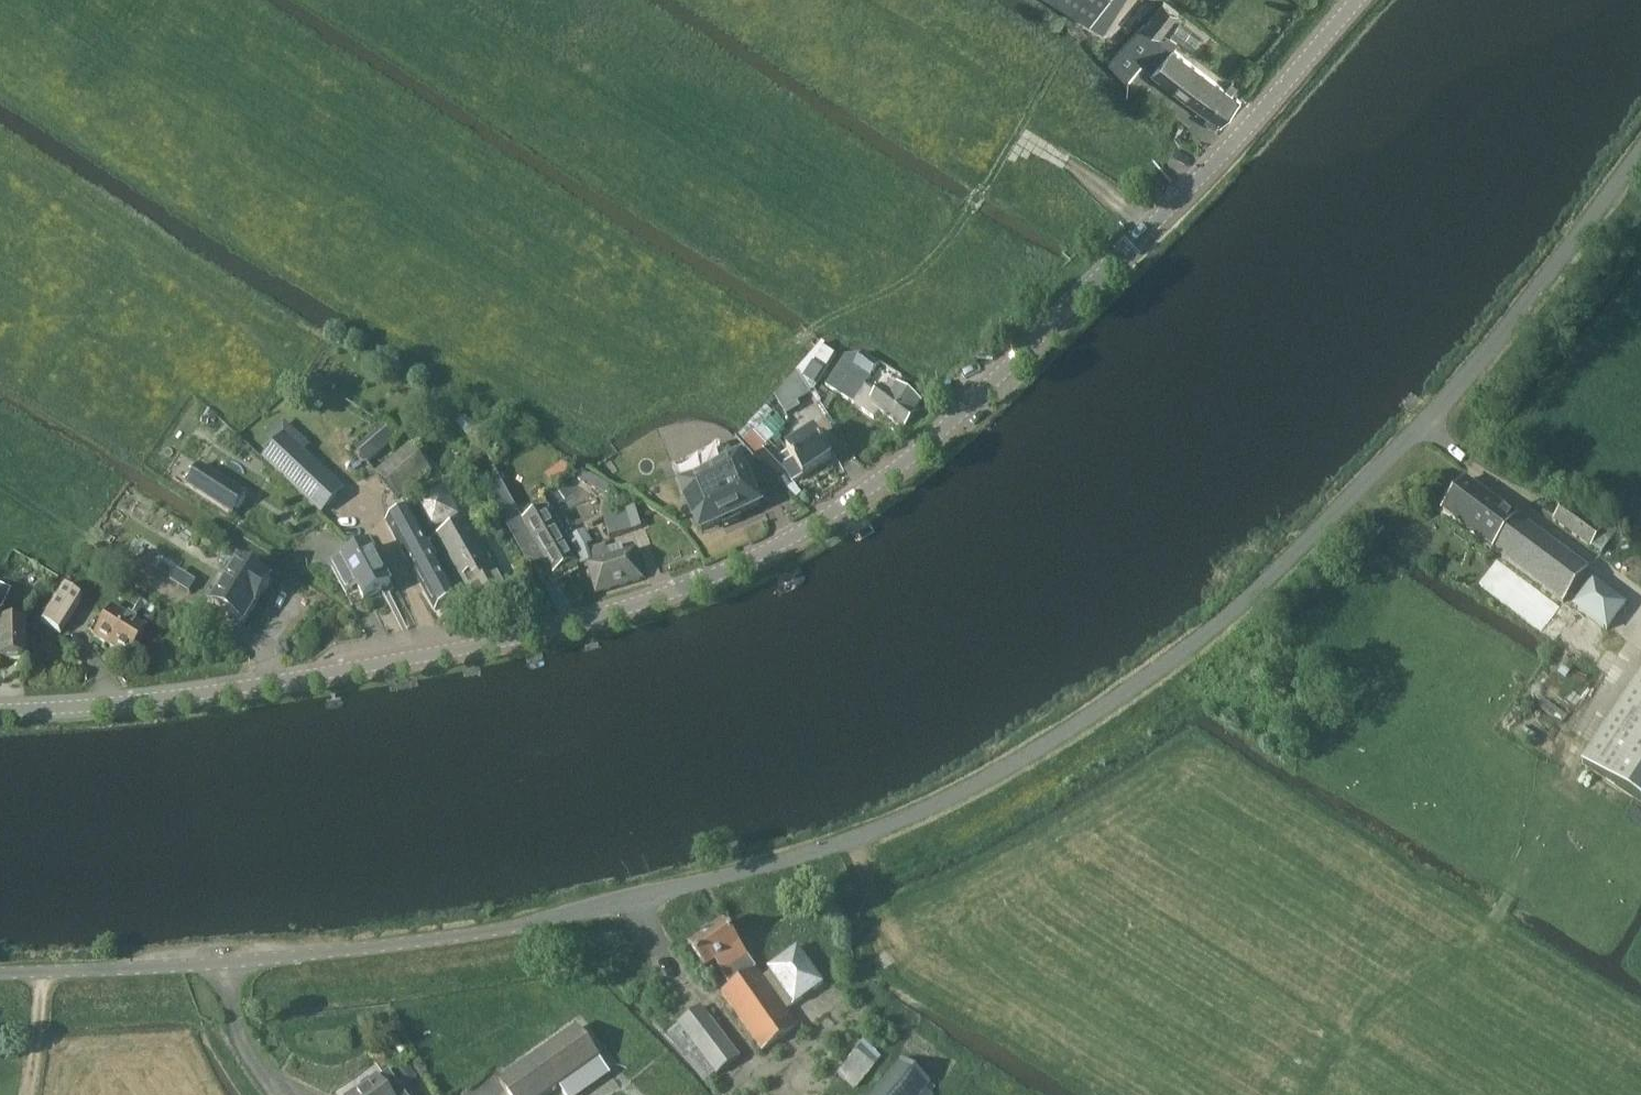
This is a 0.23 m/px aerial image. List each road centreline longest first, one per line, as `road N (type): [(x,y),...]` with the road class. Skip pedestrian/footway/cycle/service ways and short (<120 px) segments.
road 1 (unclassified): [(0,970),(324,950),(517,922),(878,829),(1089,713),(1212,623),(1372,472),(1593,224),(1640,157)]
road 2 (tertiary): [(0,713),(229,692),(497,646),(673,594),(806,534),(971,409),(1193,190),(1363,0)]

